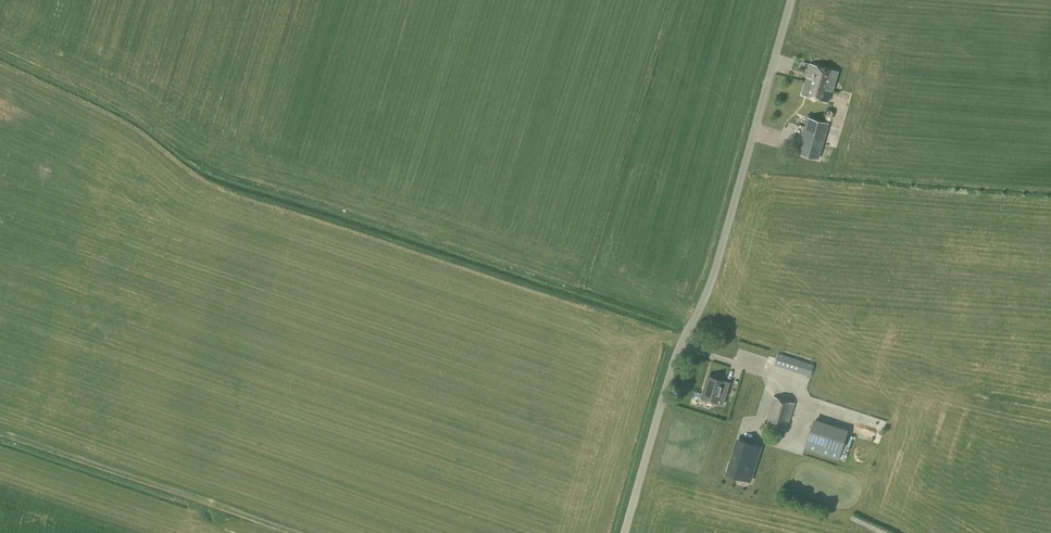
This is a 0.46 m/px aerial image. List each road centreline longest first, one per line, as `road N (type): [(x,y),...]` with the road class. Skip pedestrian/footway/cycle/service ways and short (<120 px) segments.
road 1 (unclassified): [(625,532),(667,387),(718,268),(792,0)]

